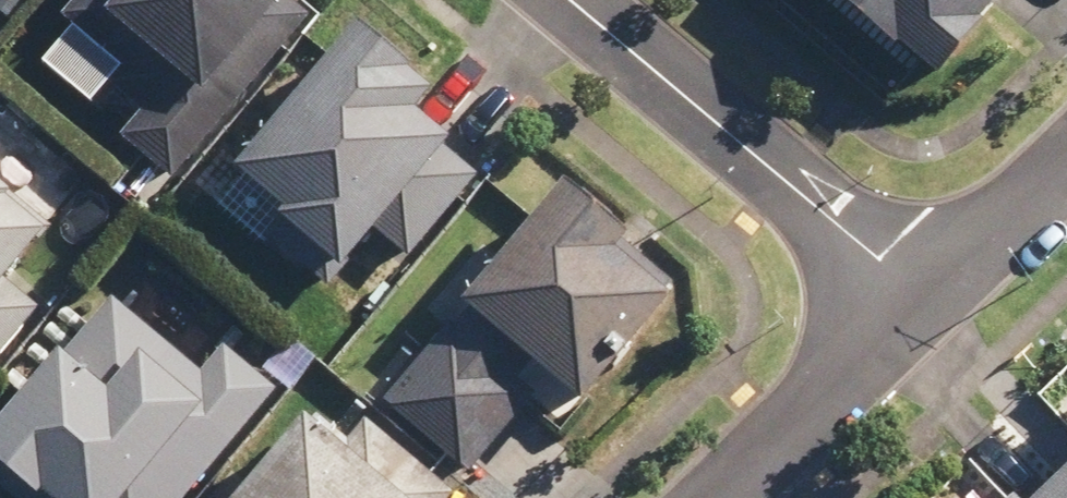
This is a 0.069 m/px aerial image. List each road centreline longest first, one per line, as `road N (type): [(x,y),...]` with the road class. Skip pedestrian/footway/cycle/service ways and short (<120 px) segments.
road 1 (residential): [(572,0),(923,293)]
road 2 (residential): [(923,293),(717,497)]
road 3 (residential): [(1066,155),(923,293)]

